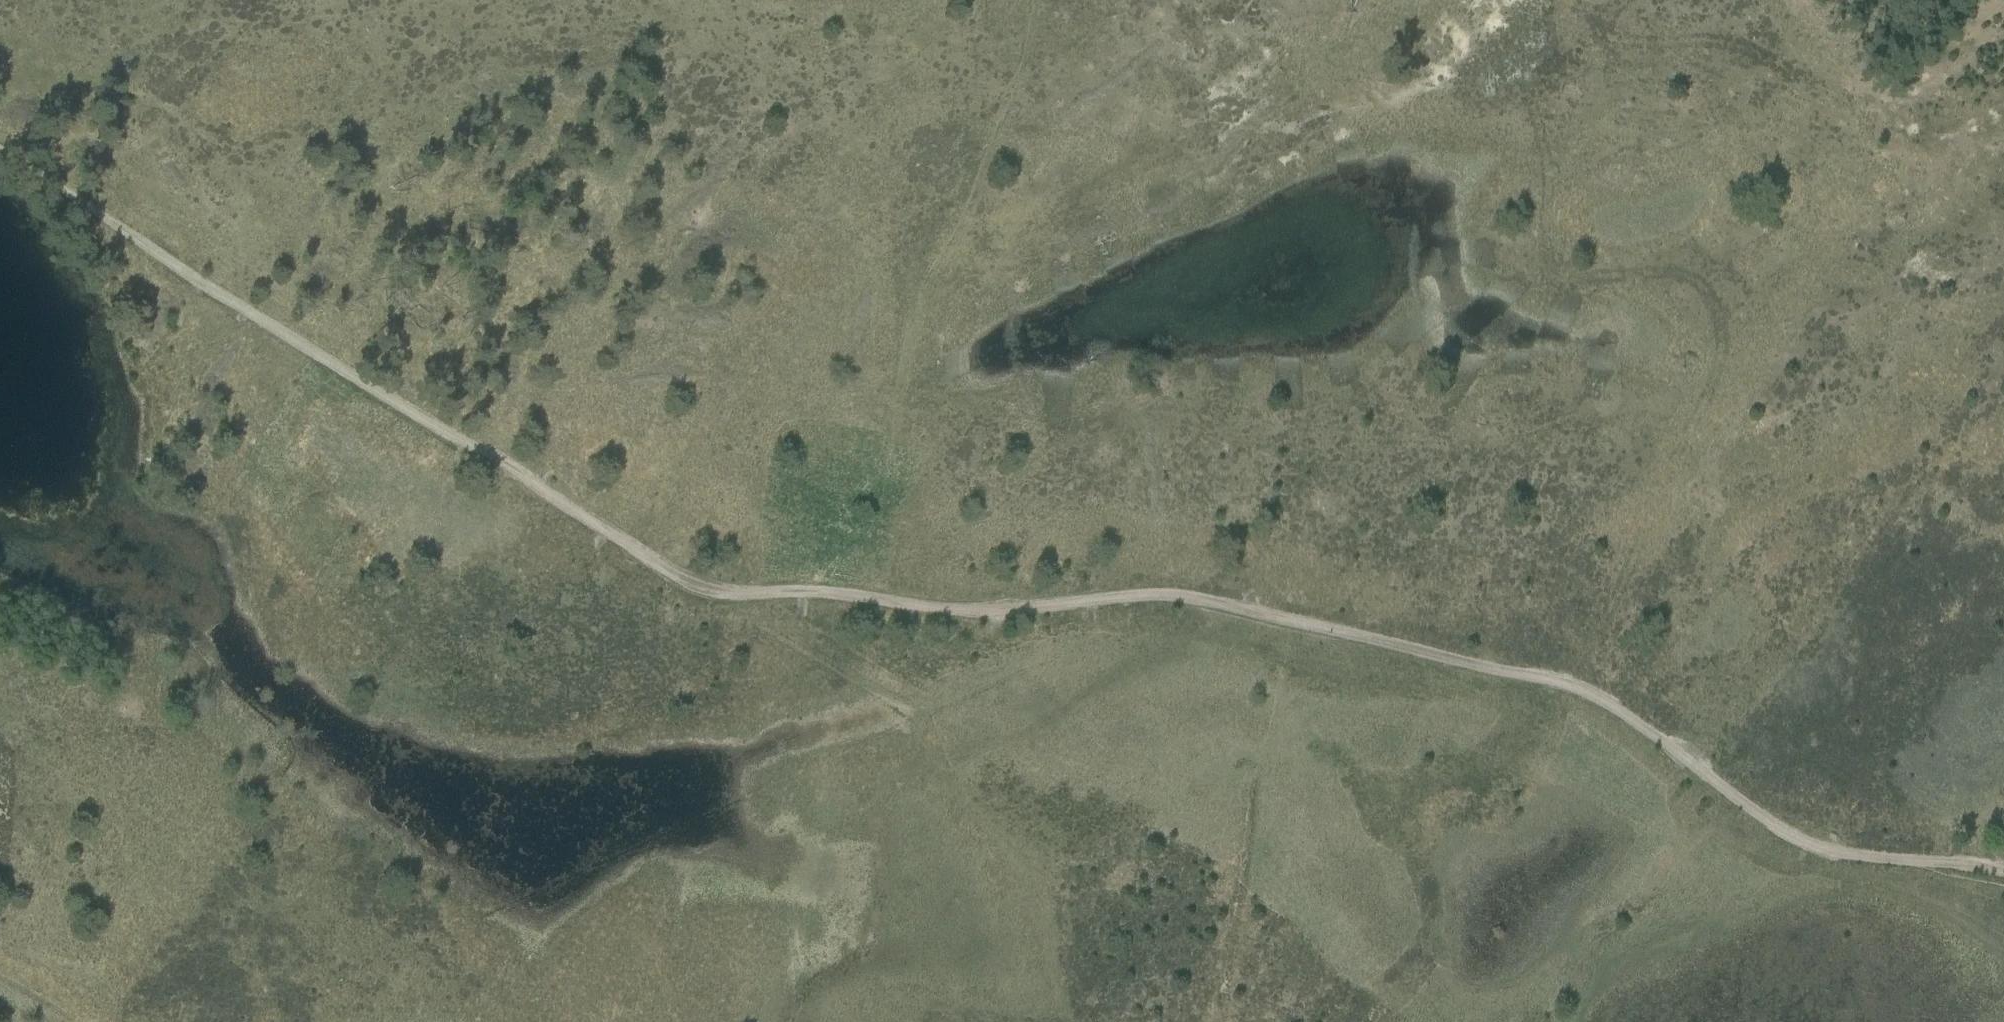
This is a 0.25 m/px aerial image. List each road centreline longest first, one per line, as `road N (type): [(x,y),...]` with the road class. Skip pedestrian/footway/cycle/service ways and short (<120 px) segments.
road 1 (track): [(2003,867),(1759,825),(1584,702),(1199,599),(851,615),(662,573),(190,290),(0,166)]

